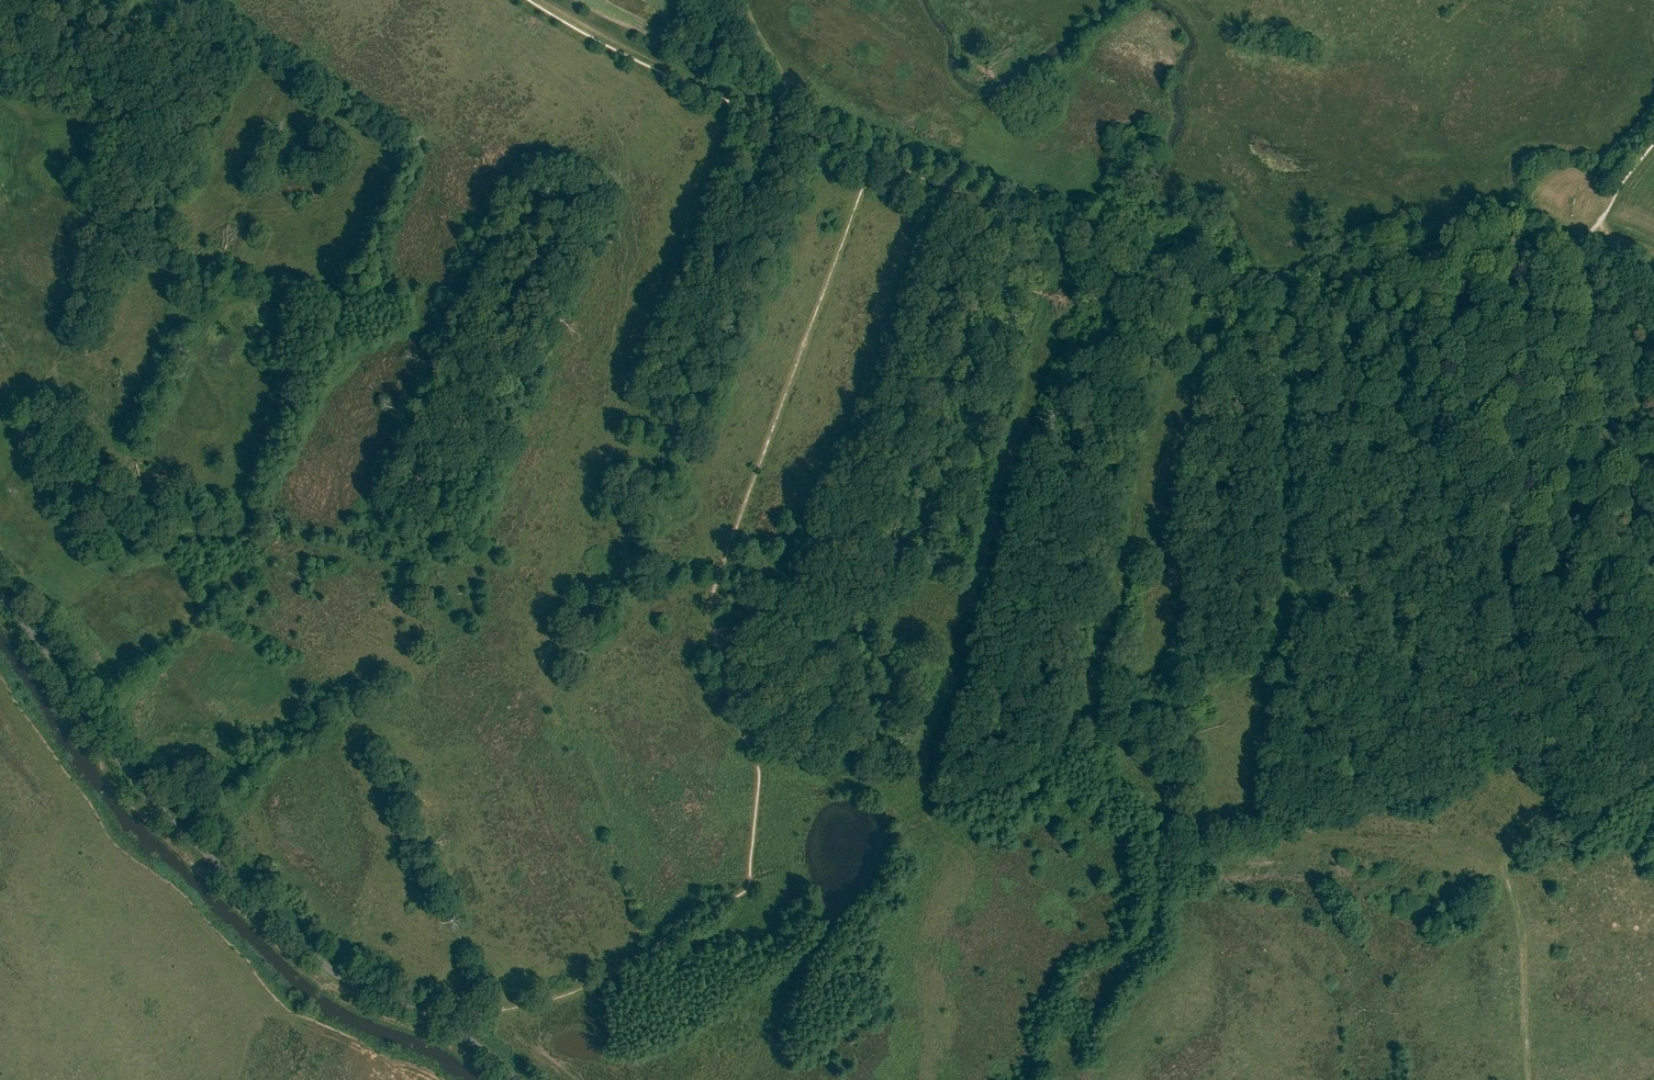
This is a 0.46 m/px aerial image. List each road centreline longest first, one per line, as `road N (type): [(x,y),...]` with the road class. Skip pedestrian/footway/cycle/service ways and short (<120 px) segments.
road 1 (unclassified): [(0,595),(138,784),(208,855),(342,979),(452,1029)]
road 2 (track): [(539,0),(757,110)]

